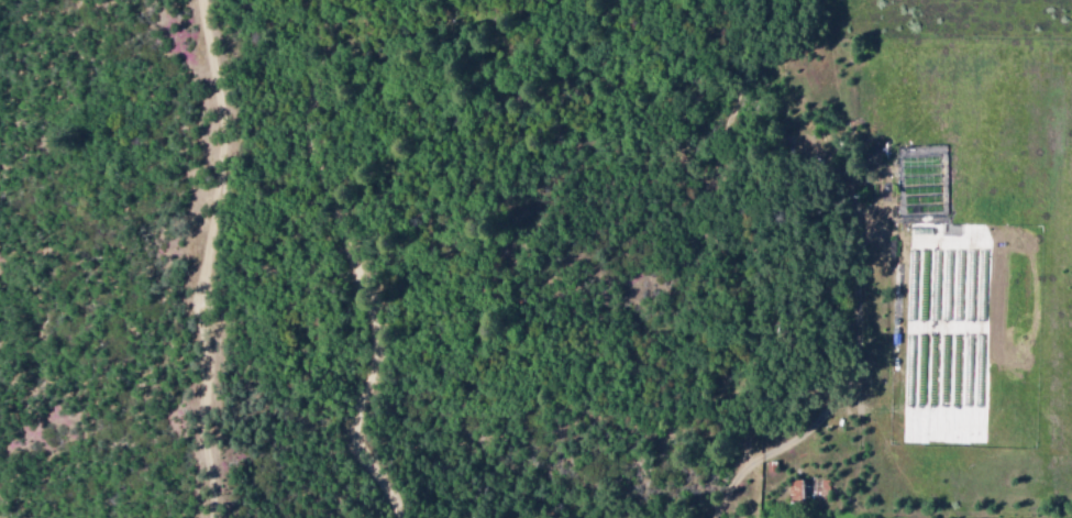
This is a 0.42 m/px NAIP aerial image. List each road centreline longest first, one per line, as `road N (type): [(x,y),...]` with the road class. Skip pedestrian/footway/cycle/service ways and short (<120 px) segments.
road 1 (residential): [(322,0),(319,162),(380,328),(360,433),(407,517)]
road 2 (residential): [(214,517),(206,332),(217,143),(207,0)]

